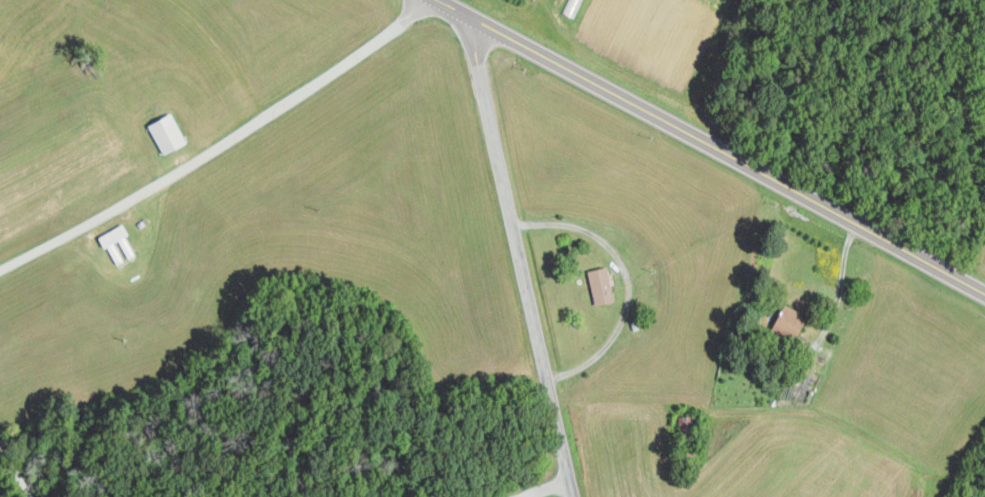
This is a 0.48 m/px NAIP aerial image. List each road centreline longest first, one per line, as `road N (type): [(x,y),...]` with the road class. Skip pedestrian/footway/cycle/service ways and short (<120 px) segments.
road 1 (trunk): [(984,296),(442,0)]
road 2 (residential): [(0,270),(270,113),(401,23),(420,0)]
road 3 (tertiary): [(575,496),(469,14)]

